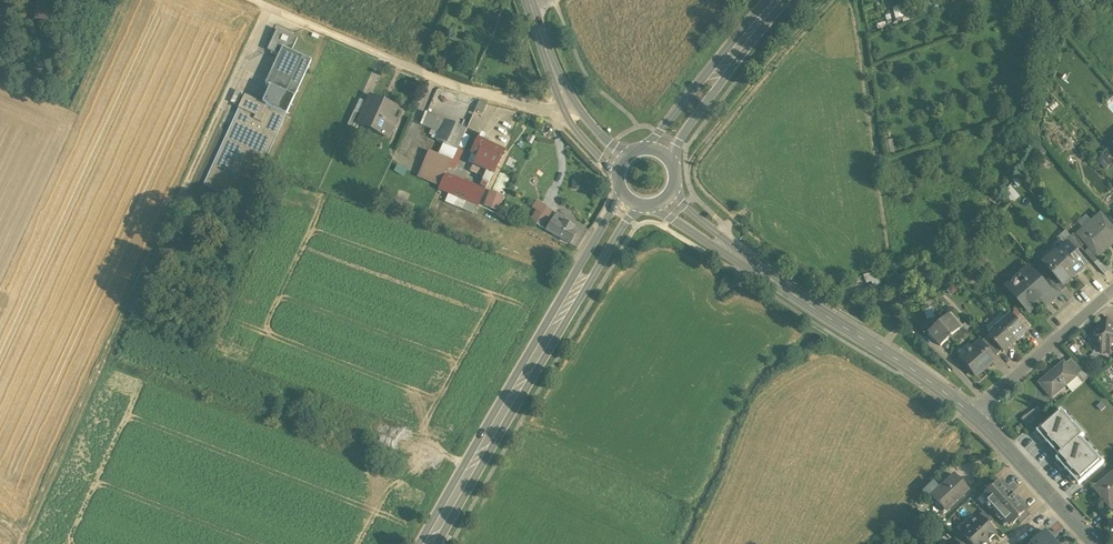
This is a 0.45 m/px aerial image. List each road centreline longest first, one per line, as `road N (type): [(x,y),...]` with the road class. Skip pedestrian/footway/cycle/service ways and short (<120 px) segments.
road 1 (track): [(254,0),(267,6),(25,537)]
road 2 (primary): [(622,194),(418,543)]
road 3 (primary): [(438,543),(637,206)]
road 4 (unclassified): [(267,6),(481,97),(554,114)]
road 5 (track): [(686,171),(749,86),(827,0)]
road 6 (secondary): [(976,416),(791,294)]
road 7 (primary): [(669,157),(788,0)]
road 8 (primary): [(772,0),(647,148)]
road 9 (residential): [(976,416),(1112,293)]
road 10 (secondary): [(608,152),(572,113),(529,0)]
road 11 (secondary): [(654,207),(791,294)]
road 12 (secondary): [(791,294),(674,192)]

